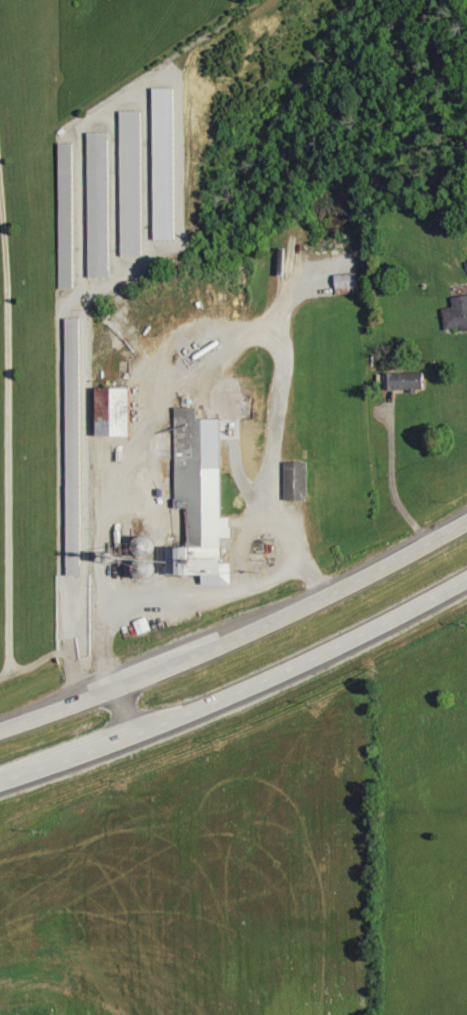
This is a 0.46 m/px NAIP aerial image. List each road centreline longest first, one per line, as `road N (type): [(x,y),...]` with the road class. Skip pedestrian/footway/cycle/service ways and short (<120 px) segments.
road 1 (primary): [(132,734),(294,670),(466,582)]
road 2 (primary): [(466,522),(321,602),(201,652)]
road 3 (primary): [(113,688),(0,731)]

